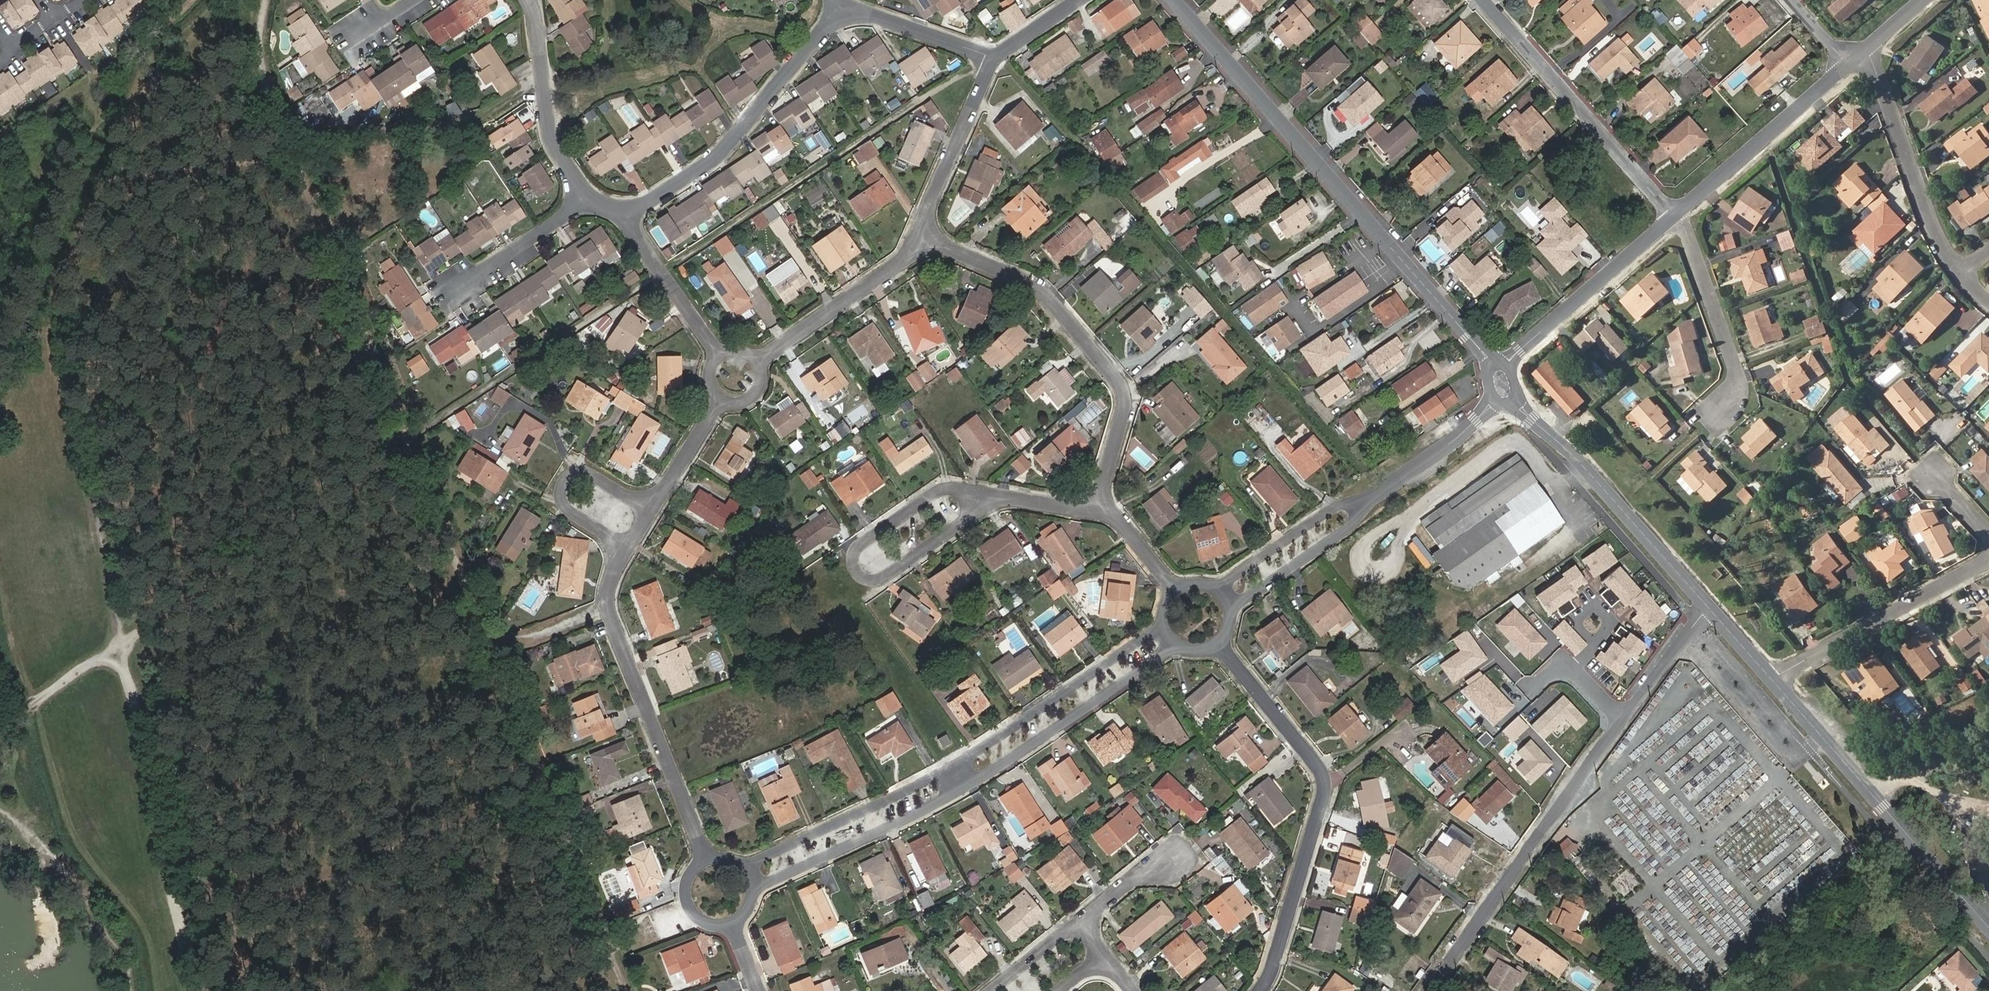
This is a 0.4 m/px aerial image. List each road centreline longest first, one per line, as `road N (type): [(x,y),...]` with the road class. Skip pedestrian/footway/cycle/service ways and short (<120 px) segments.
road 1 (track): [(633,990),(546,797),(270,88),(261,53),(269,0)]
road 2 (track): [(291,140),(276,161),(259,236),(117,616)]
road 3 (track): [(194,990),(118,651),(93,494)]
road 4 (track): [(410,443),(118,651),(0,724)]
road 5 (track): [(276,161),(147,176),(113,184),(93,204),(55,298),(93,494)]
road 6 (residential): [(1262,990),(1329,787),(1322,768),(1220,645)]
road 7 (residential): [(1101,505),(1127,395),(1118,377),(1025,280),(918,235)]
road 8 (tertiary): [(1408,267),(1173,0)]
road 9 (residential): [(1427,990),(1623,720)]
road 10 (residential): [(632,552),(606,611),(706,857)]
road 11 (tertiary): [(1988,929),(1774,679)]
road 12 (residential): [(843,9),(742,133),(697,173),(626,216)]
road 13 (residential): [(973,497),(963,526),(865,583),(849,565),(853,550),(949,485)]
road 14 (residential): [(1487,0),(1677,213)]
road 15 (tertiary): [(1711,606),(1517,400)]
road 16 (residential): [(966,790),(1181,647)]
road 17 (residential): [(1165,627),(954,768)]
road 18 (residential): [(1988,556),(1774,679)]
road 19 (residential): [(1855,61),(1867,64),(1876,83),(1926,220),(1956,274)]
road 20 (residential): [(1677,213),(1855,61)]
road 21 (residential): [(756,890),(966,790)]
road 22 (residential): [(954,768),(747,867)]
road 23 (residential): [(1507,365),(1677,213)]
road 24 (residential): [(656,510),(584,469),(568,473),(557,492),(561,507),(632,552)]
road 25 (residential): [(1719,411),(1741,387),(1677,213)]
road 26 (residential): [(918,235),(905,257),(757,360)]
road 27 (residential): [(529,0),(553,139),(583,196)]
road 28 (residential): [(1382,492),(1334,507),(1220,588)]
road 29 (residential): [(1233,606),(1348,528),(1382,492)]
road 30 (residential): [(991,62),(918,235)]
road 31 (residential): [(626,216),(721,353)]
road 32 (residential): [(843,9),(975,49),(991,62)]
road 33 (residential): [(454,287),(583,196)]
road 34 (residential): [(1497,401),(1382,492)]
road 35 (residential): [(1623,720),(1711,606)]
road 36 (residential): [(1408,267),(1311,331),(1300,313)]
road 37 (tertiary): [(1496,364),(1408,267)]
road 38 (residential): [(721,399),(656,510)]
road 39 (residential): [(973,497),(1101,505)]

